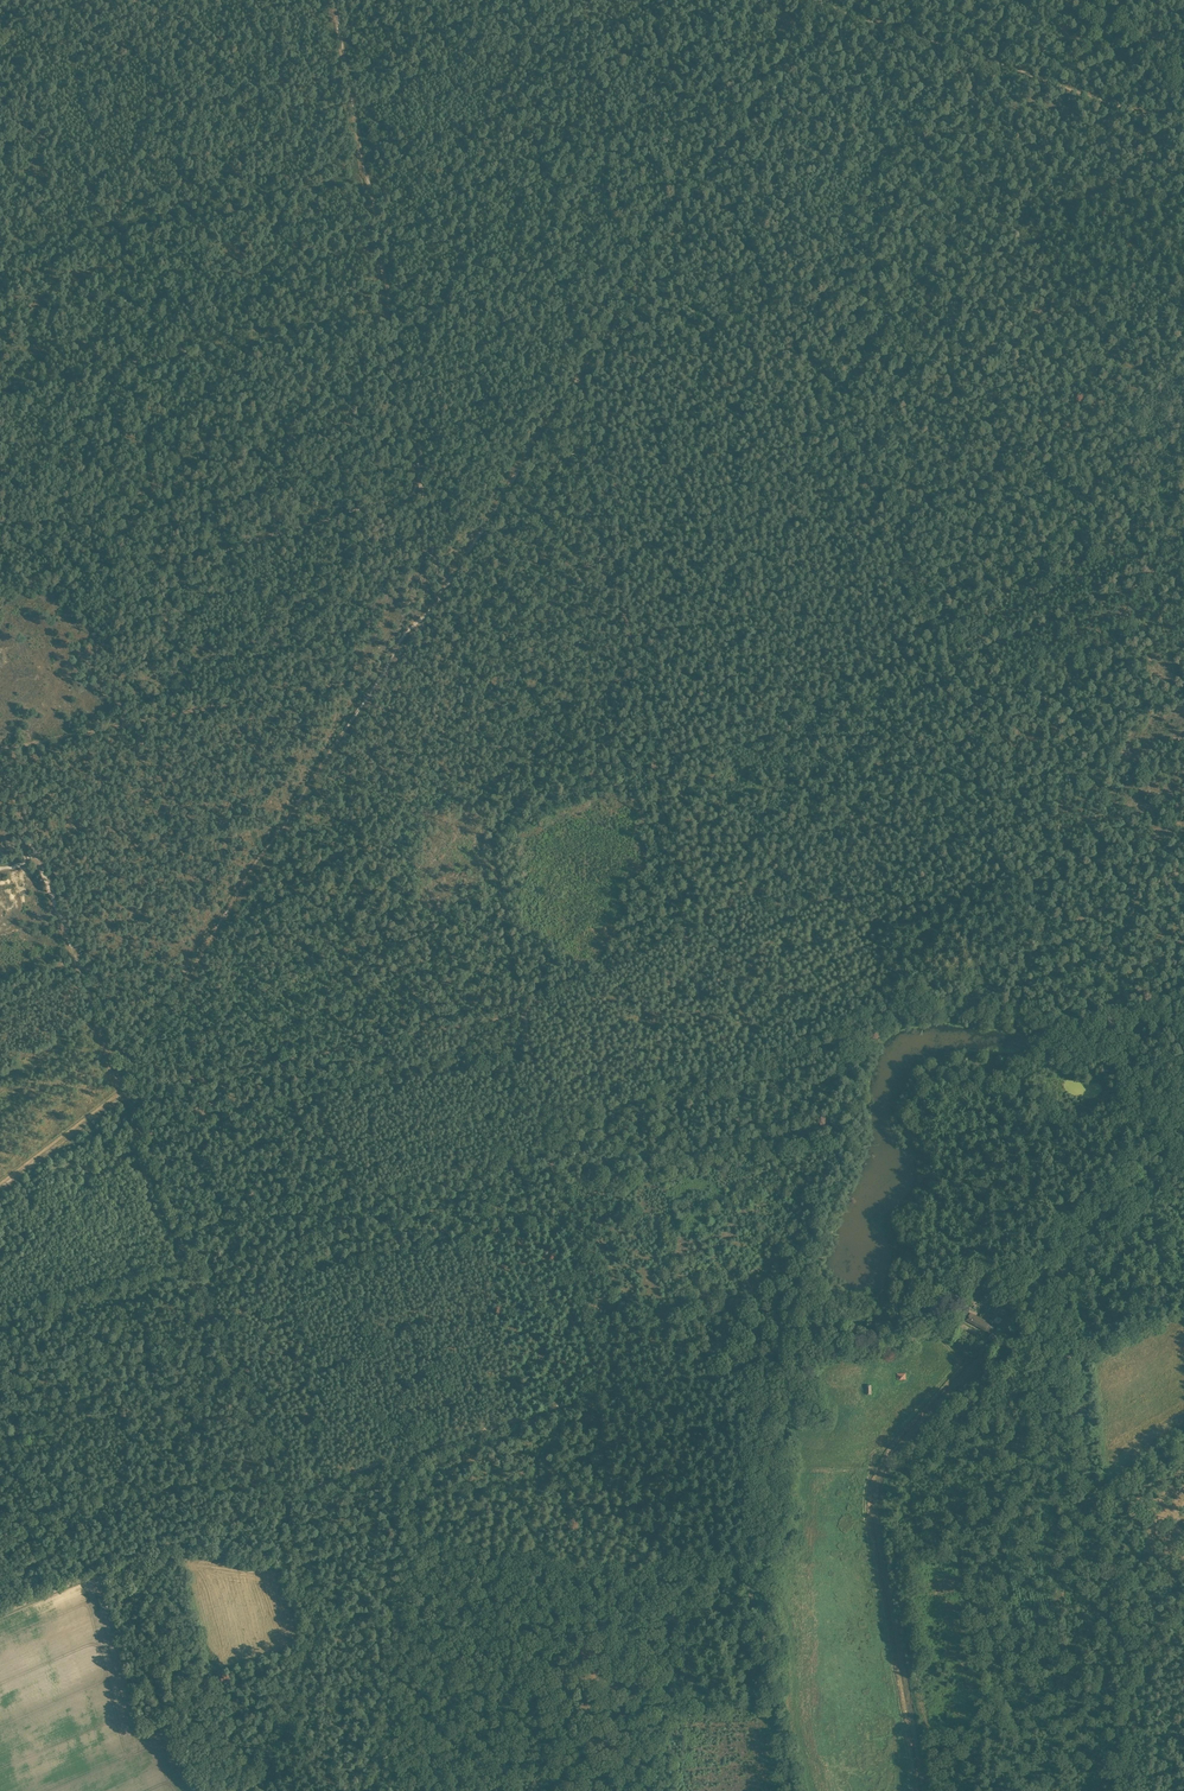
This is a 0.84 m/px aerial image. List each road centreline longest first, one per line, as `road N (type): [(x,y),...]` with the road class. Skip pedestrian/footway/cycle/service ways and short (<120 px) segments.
road 1 (track): [(119,1077),(142,1059),(261,854),(404,636),(443,592),(824,0)]
road 2 (track): [(714,1084),(660,752),(582,373)]
road 3 (track): [(36,853),(280,1499)]
road 4 (track): [(1183,687),(982,59)]
road 5 (track): [(1183,507),(660,752)]
road 6 (track): [(280,1499),(597,1394),(788,1363)]
road 7 (track): [(924,629),(716,167)]
road 8 (track): [(788,1363),(786,1346),(866,1025),(889,1000),(929,987)]
road 9 (track): [(809,0),(1153,117),(1183,119)]
road 10 (track): [(662,1790),(648,1559),(751,1444)]
road 11 (track): [(889,1000),(550,1161)]
road 12 (track): [(751,1444),(751,1575),(795,1790)]
road 13 (track): [(0,1614),(280,1499)]
road 14 (track): [(280,1499),(314,1644),(277,1724),(241,1773)]
road 15 (track): [(1183,871),(929,987)]
road 16 (track): [(554,1188),(597,1394)]
road 17 (track): [(689,934),(523,1011)]
road 18 (track): [(126,1093),(0,1188)]
road 19 (track): [(142,1129),(291,1098)]
road 20 (track): [(814,1357),(891,1346),(959,1325)]
road 21 (track): [(959,1325),(1003,1352),(1077,1357)]
road 22 (track): [(1106,0),(1183,99)]

